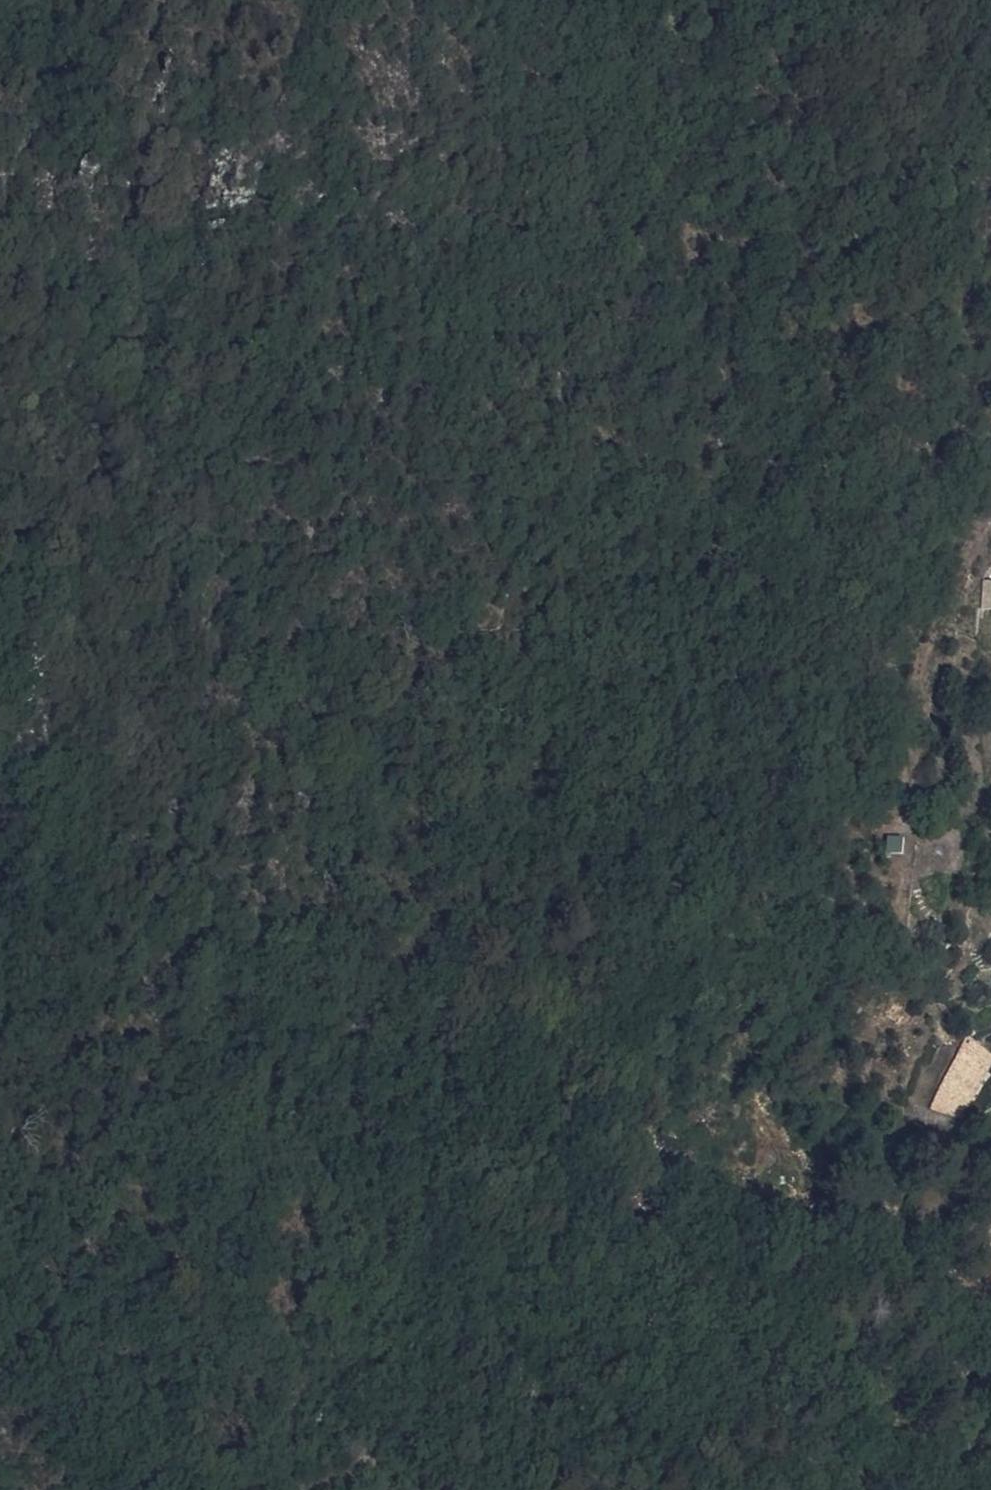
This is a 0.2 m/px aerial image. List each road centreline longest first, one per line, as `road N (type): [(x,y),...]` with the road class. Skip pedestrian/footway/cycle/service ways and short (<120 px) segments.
road 1 (track): [(990,512),(925,650),(911,701)]

